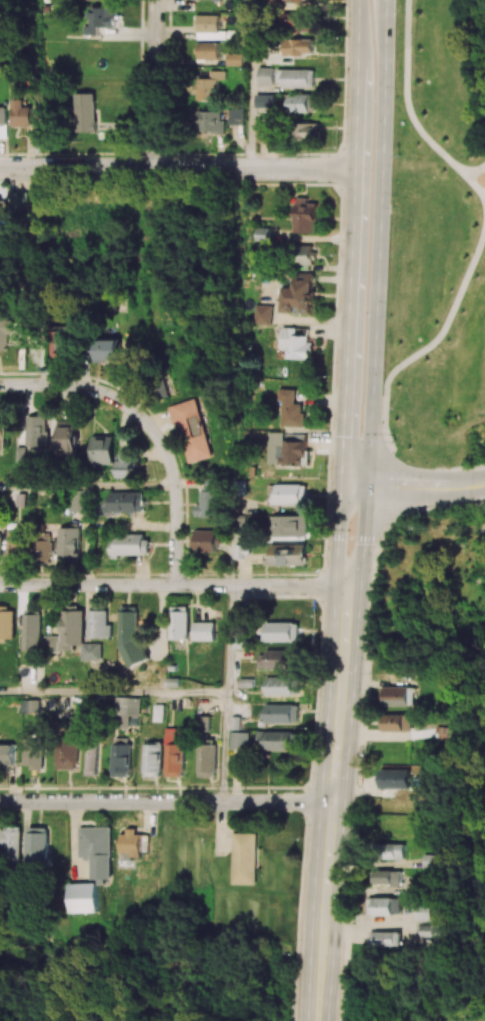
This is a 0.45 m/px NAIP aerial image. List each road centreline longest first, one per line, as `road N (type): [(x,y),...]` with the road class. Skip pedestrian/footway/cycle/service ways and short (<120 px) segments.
road 1 (primary): [(344,634),(361,586),(387,0)]
road 2 (primary): [(359,0),(334,586),(344,634)]
road 3 (residential): [(361,586),(0,587)]
road 4 (residential): [(355,169),(0,170)]
road 5 (residential): [(332,803),(0,803)]
road 6 (primary): [(344,634),(323,956)]
road 7 (residential): [(139,417),(173,476),(176,586)]
road 8 (residential): [(156,0),(156,169)]
road 9 (residential): [(139,417),(92,390),(0,386)]
road 10 (residential): [(473,487),(340,485)]

